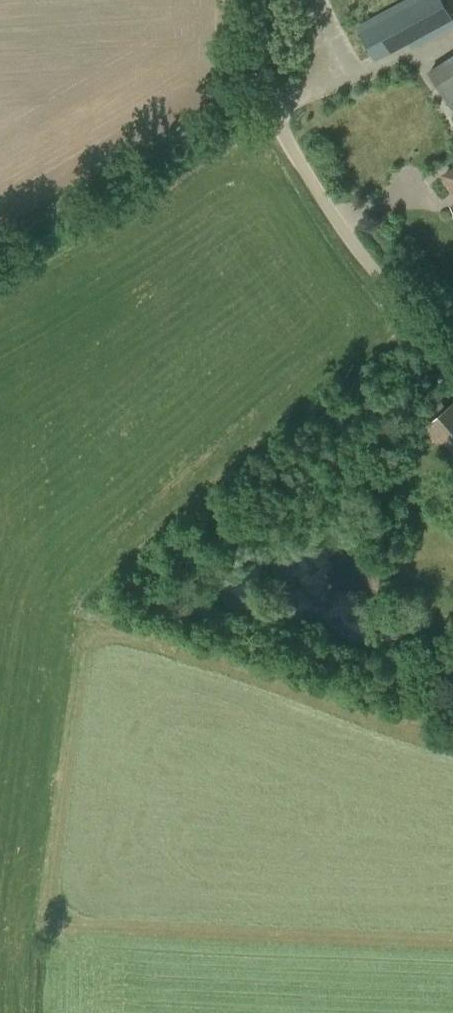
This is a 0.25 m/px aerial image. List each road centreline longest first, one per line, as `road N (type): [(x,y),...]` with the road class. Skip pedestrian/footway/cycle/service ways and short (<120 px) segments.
road 1 (unclassified): [(452,358),(363,257),(277,124),(262,76),(260,0)]

